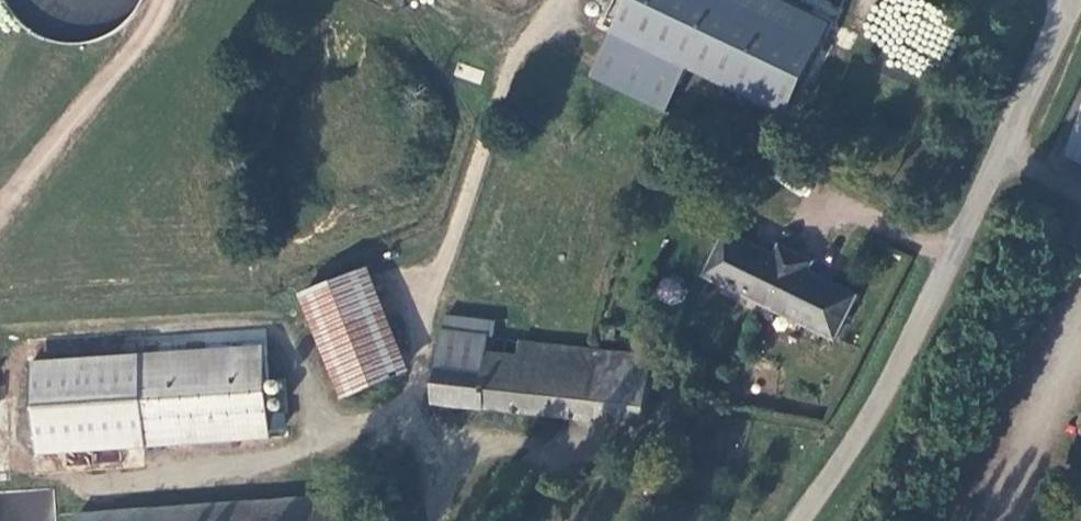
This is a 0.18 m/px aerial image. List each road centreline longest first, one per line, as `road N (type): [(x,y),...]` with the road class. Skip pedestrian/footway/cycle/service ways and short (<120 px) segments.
road 1 (unclassified): [(1075,0),(876,408),(797,520)]

